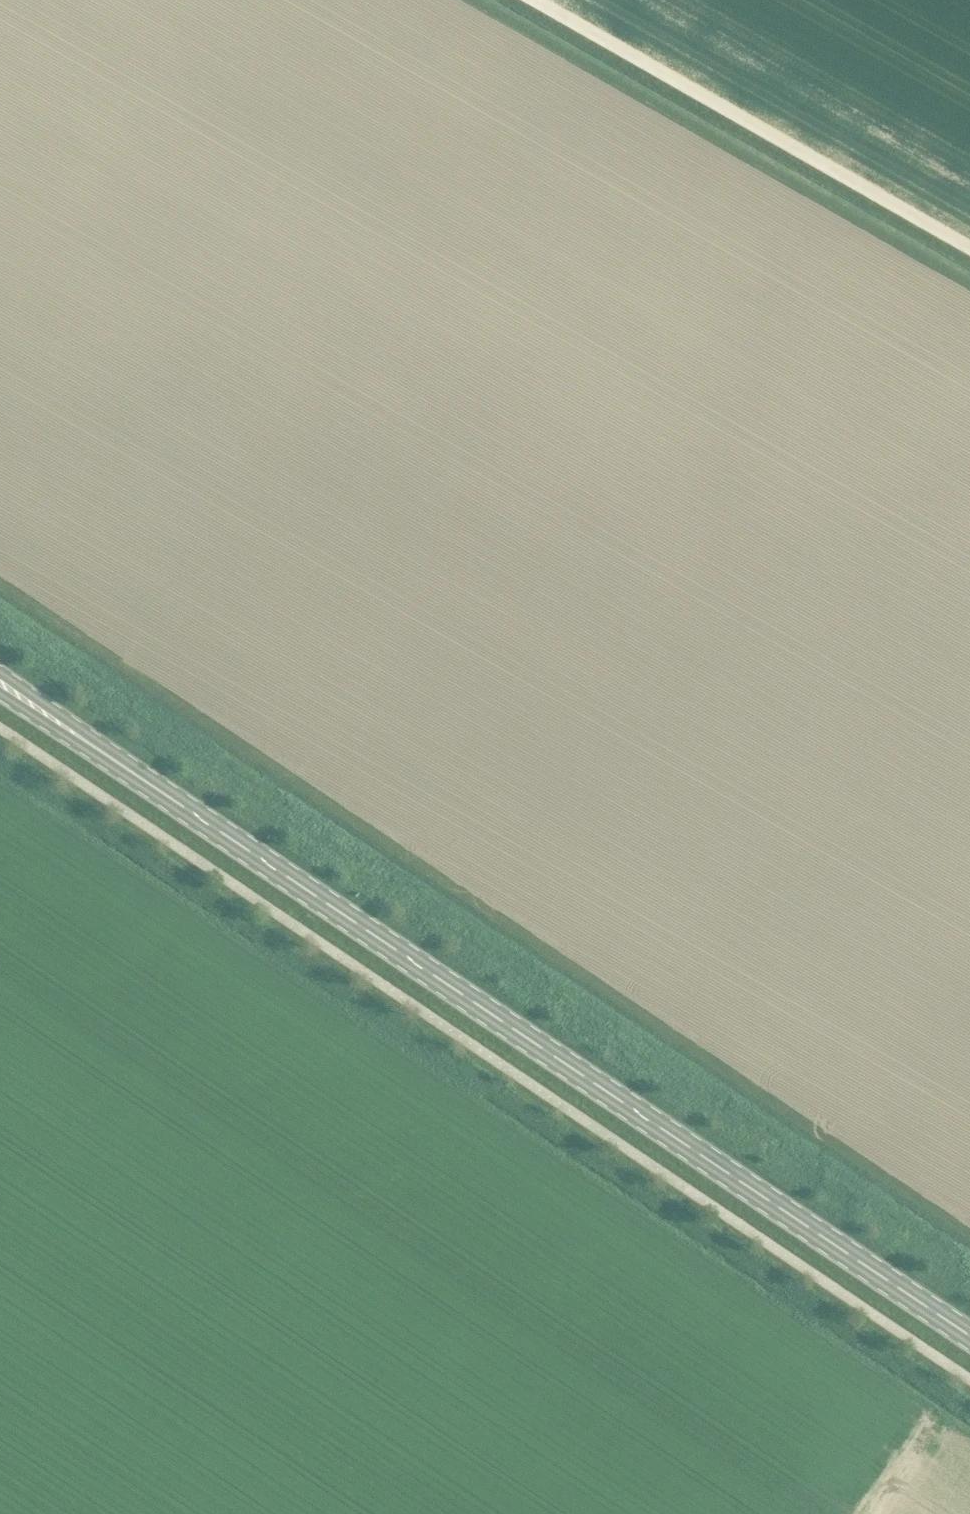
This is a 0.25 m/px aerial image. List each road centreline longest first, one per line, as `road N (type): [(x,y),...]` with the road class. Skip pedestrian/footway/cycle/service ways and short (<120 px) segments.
road 1 (primary): [(969,1336),(0,682)]
road 2 (track): [(531,0),(969,251)]

